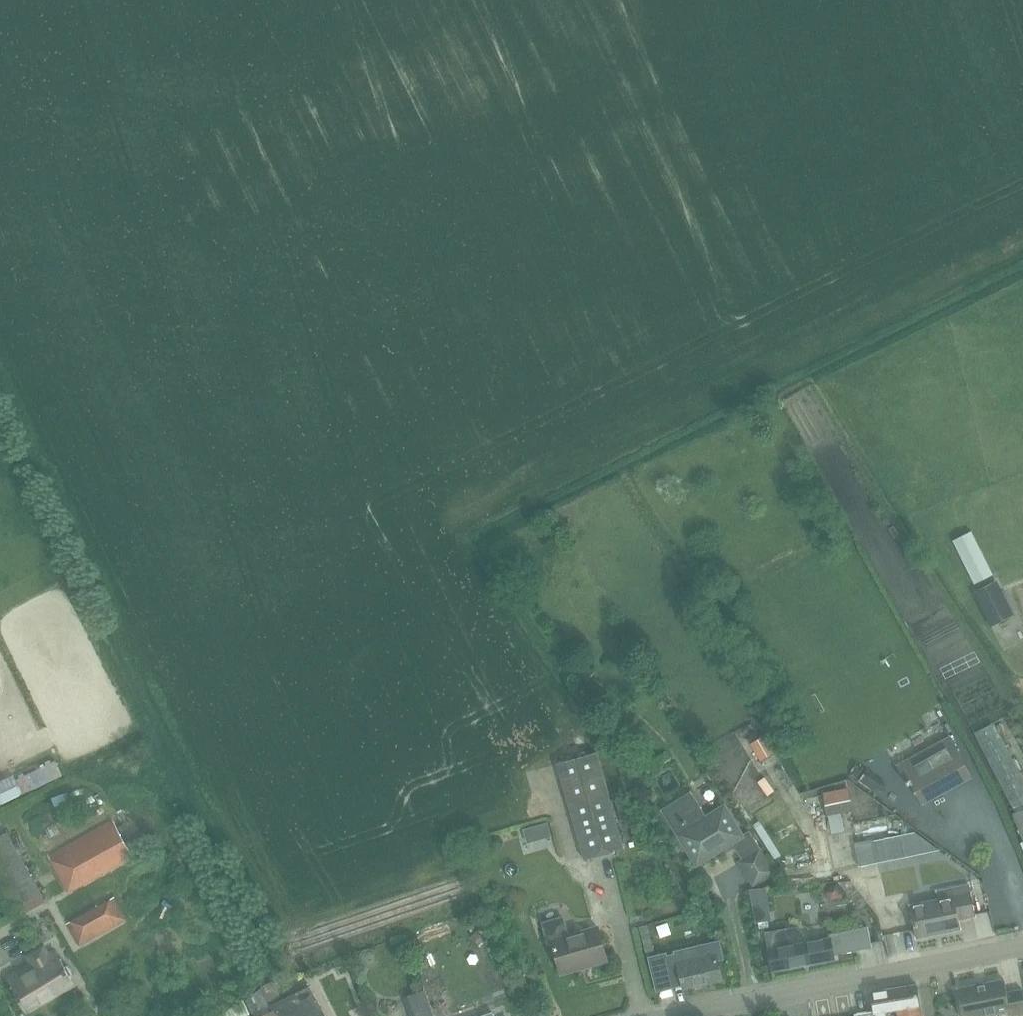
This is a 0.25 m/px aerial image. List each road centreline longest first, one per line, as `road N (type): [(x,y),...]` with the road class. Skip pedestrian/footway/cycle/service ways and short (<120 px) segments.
road 1 (residential): [(675,1015),(1022,945)]

